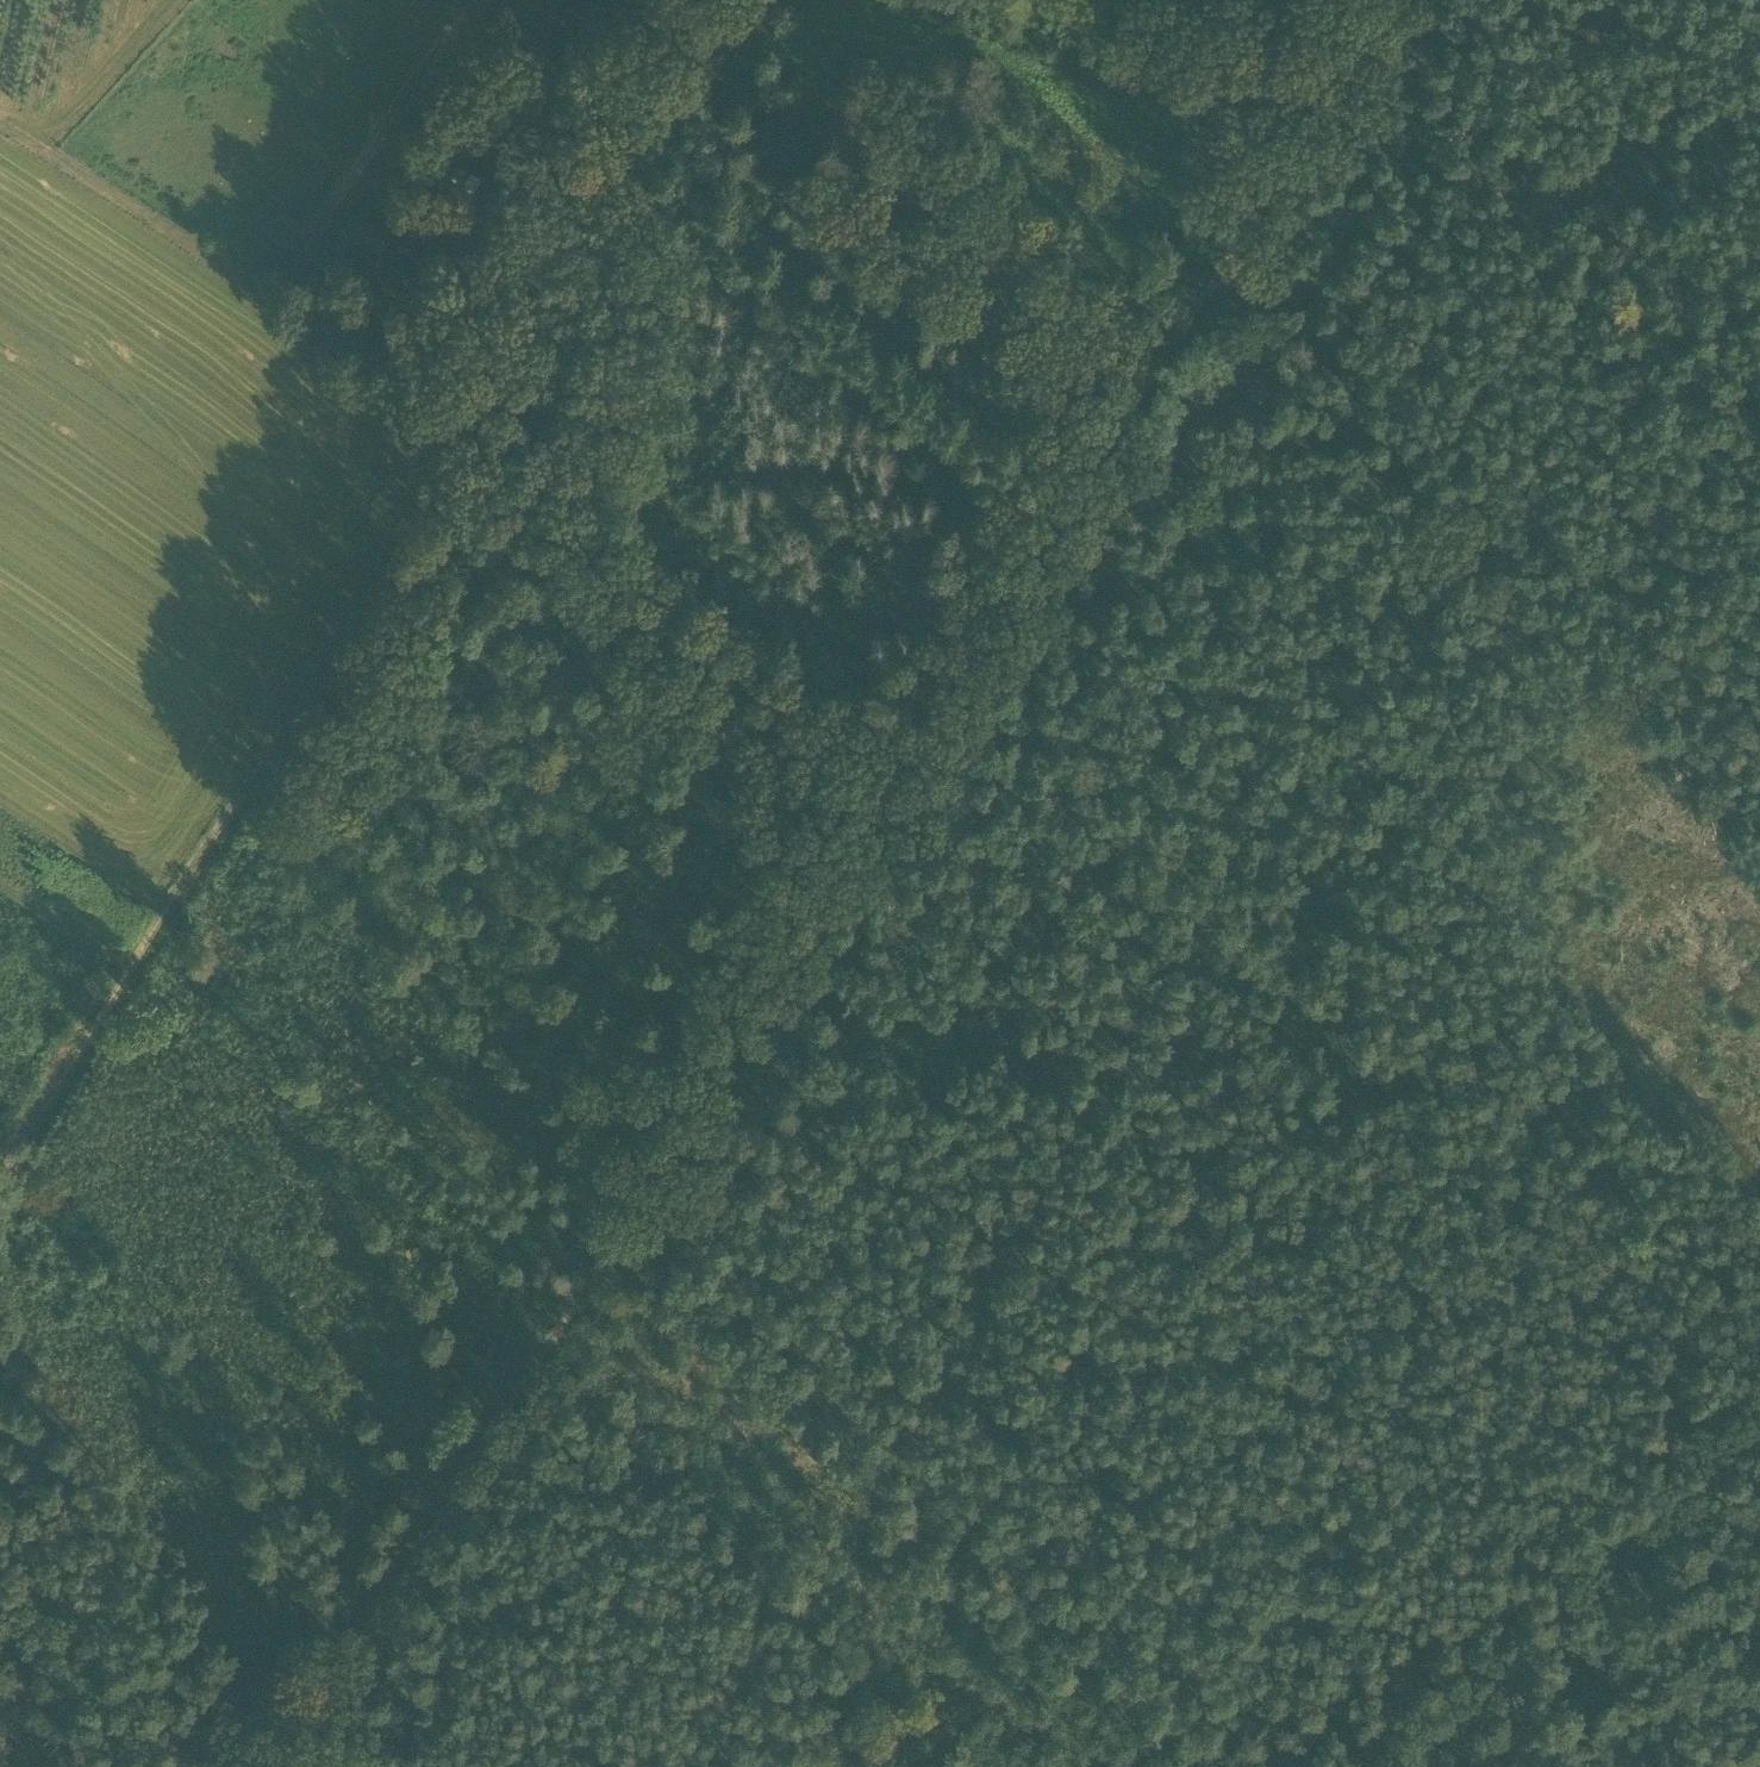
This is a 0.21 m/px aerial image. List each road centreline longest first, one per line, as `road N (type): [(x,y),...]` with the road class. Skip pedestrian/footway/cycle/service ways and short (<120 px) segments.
road 1 (track): [(278,1766),(1343,59),(1362,0)]
road 2 (track): [(0,1174),(465,427),(582,212),(717,51),(734,0)]
road 3 (track): [(465,427),(0,121)]
road 4 (track): [(1759,1411),(1398,1766)]
road 5 (track): [(129,970),(0,887)]
road 6 (track): [(71,1766),(0,1648)]

